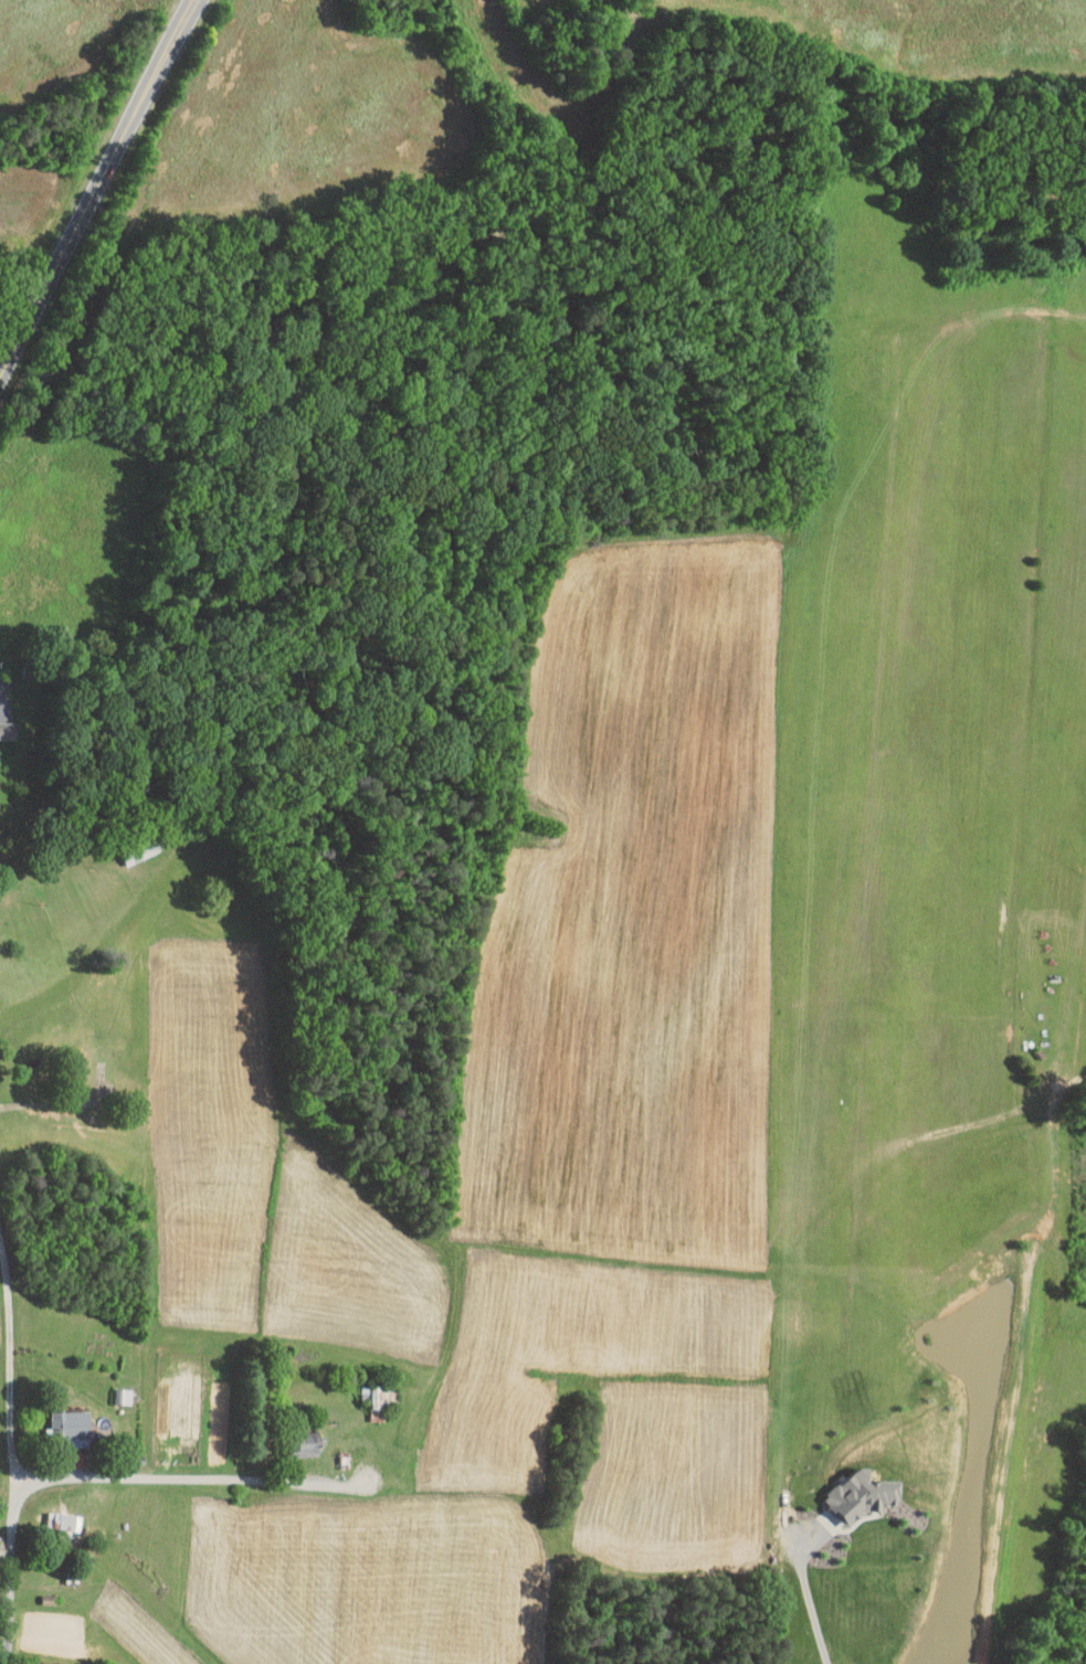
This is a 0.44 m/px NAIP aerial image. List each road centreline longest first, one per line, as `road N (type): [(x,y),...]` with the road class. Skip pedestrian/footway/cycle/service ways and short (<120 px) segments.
road 1 (primary): [(0,378),(199,0)]
road 2 (residential): [(6,1663),(12,1348),(0,1237)]

